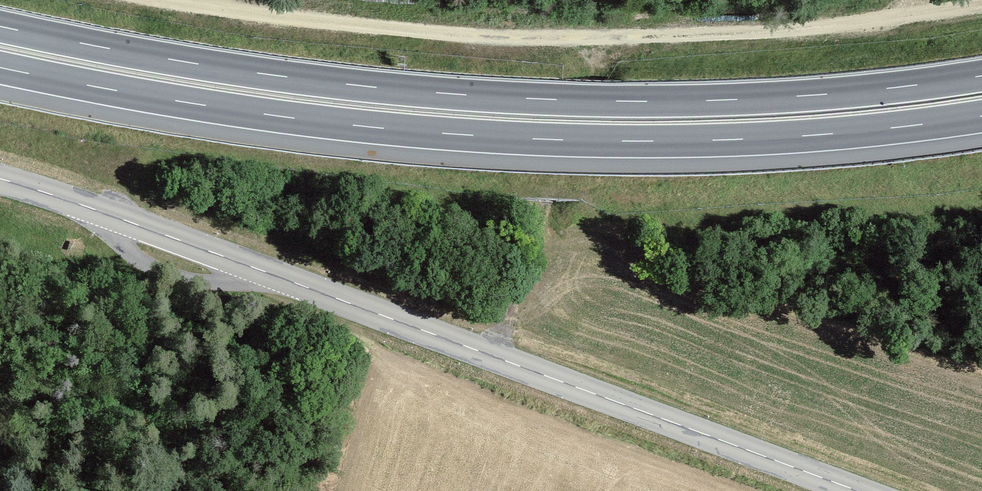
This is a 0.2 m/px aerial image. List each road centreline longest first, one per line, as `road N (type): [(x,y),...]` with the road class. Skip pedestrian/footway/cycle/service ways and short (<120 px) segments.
road 1 (trunk): [(981,76),(723,100),(544,99),(276,75),(0,26)]
road 2 (trunk): [(0,68),(270,115),(542,139),(724,140),(981,116)]
road 3 (secondary): [(858,490),(0,179)]
road 4 (track): [(165,0),(395,29),(548,38),(776,31),(981,4)]

